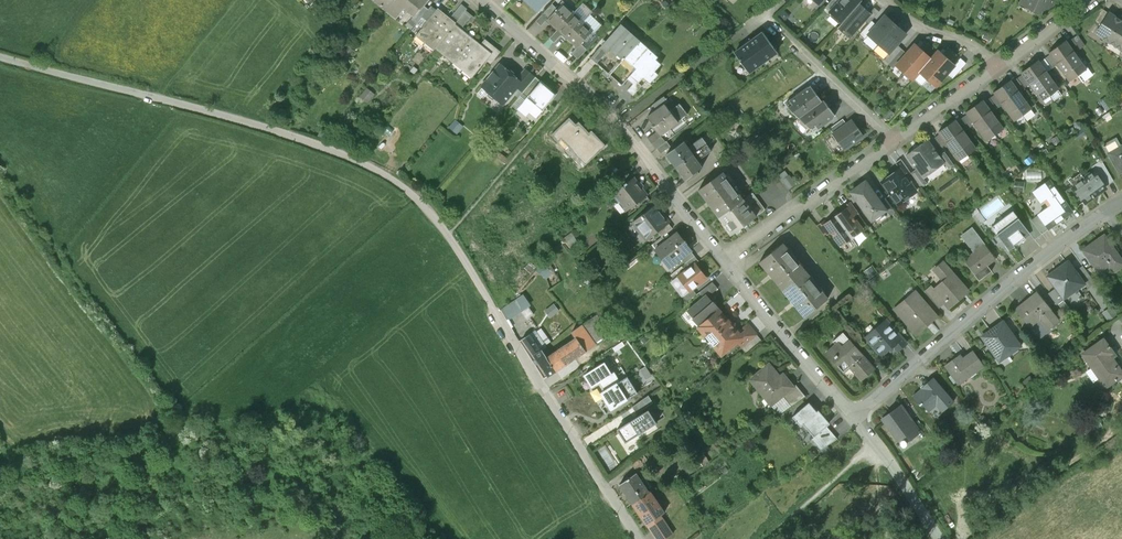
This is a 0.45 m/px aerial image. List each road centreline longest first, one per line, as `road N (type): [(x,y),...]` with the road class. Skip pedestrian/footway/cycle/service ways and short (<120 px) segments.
road 1 (unclassified): [(637,538),(443,227),(409,192),(327,149),(0,58)]
road 2 (residential): [(484,0),(624,123),(725,261)]
road 3 (residential): [(854,420),(1121,201)]
road 4 (residential): [(725,261),(892,140)]
road 5 (residential): [(725,261),(854,420)]
road 6 (residential): [(765,13),(892,140)]
road 7 (track): [(875,445),(767,538)]
road 8 (residential): [(999,65),(977,46),(918,25),(882,0)]
road 9 (residential): [(892,140),(999,65)]

